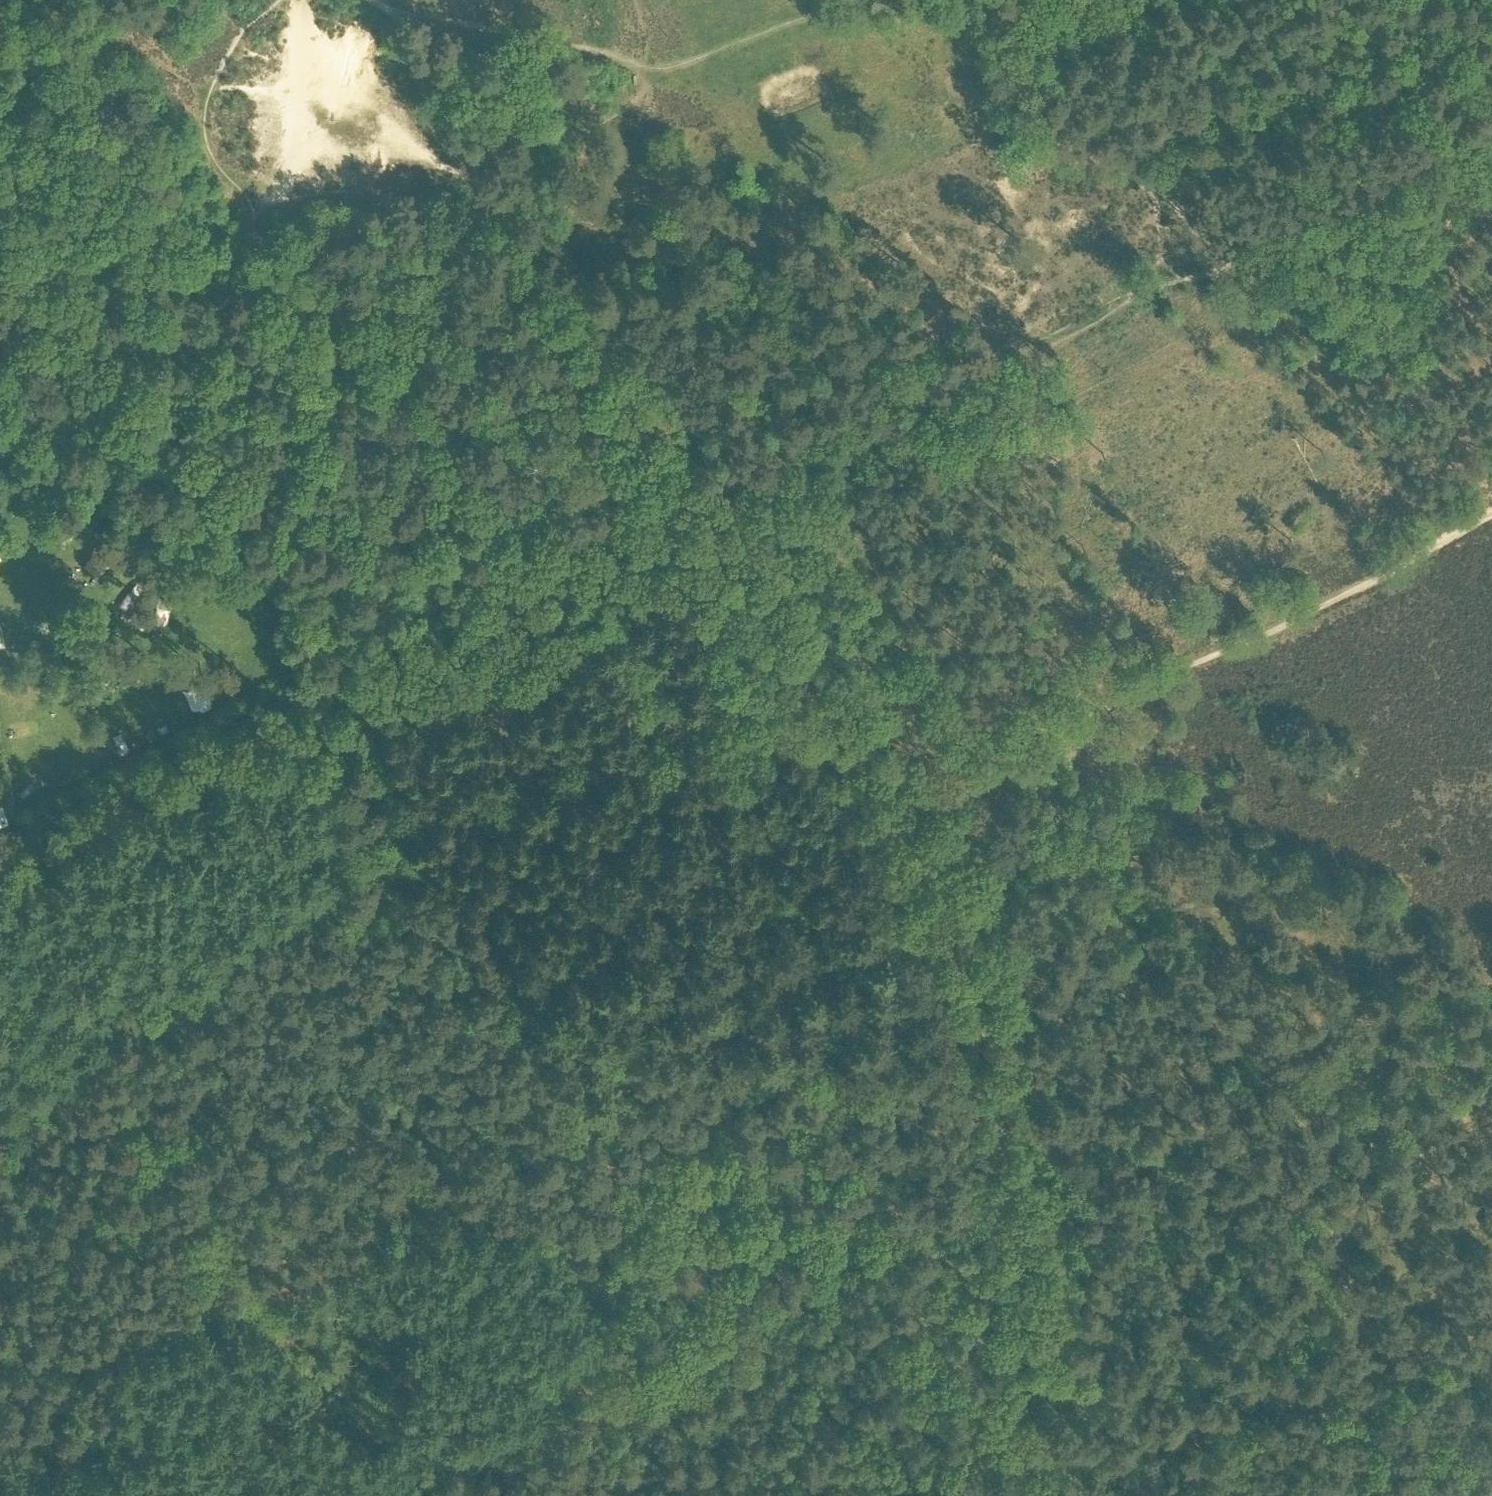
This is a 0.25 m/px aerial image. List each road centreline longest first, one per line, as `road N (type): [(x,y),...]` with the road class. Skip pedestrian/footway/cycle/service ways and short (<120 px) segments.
road 1 (track): [(375,0),(686,530),(879,824)]
road 2 (track): [(0,874),(686,530)]
road 3 (track): [(879,824),(1491,514)]
road 4 (track): [(879,824),(964,955),(988,1035),(1014,1209)]
road 5 (track): [(1014,1209),(1010,1389),(990,1495)]

